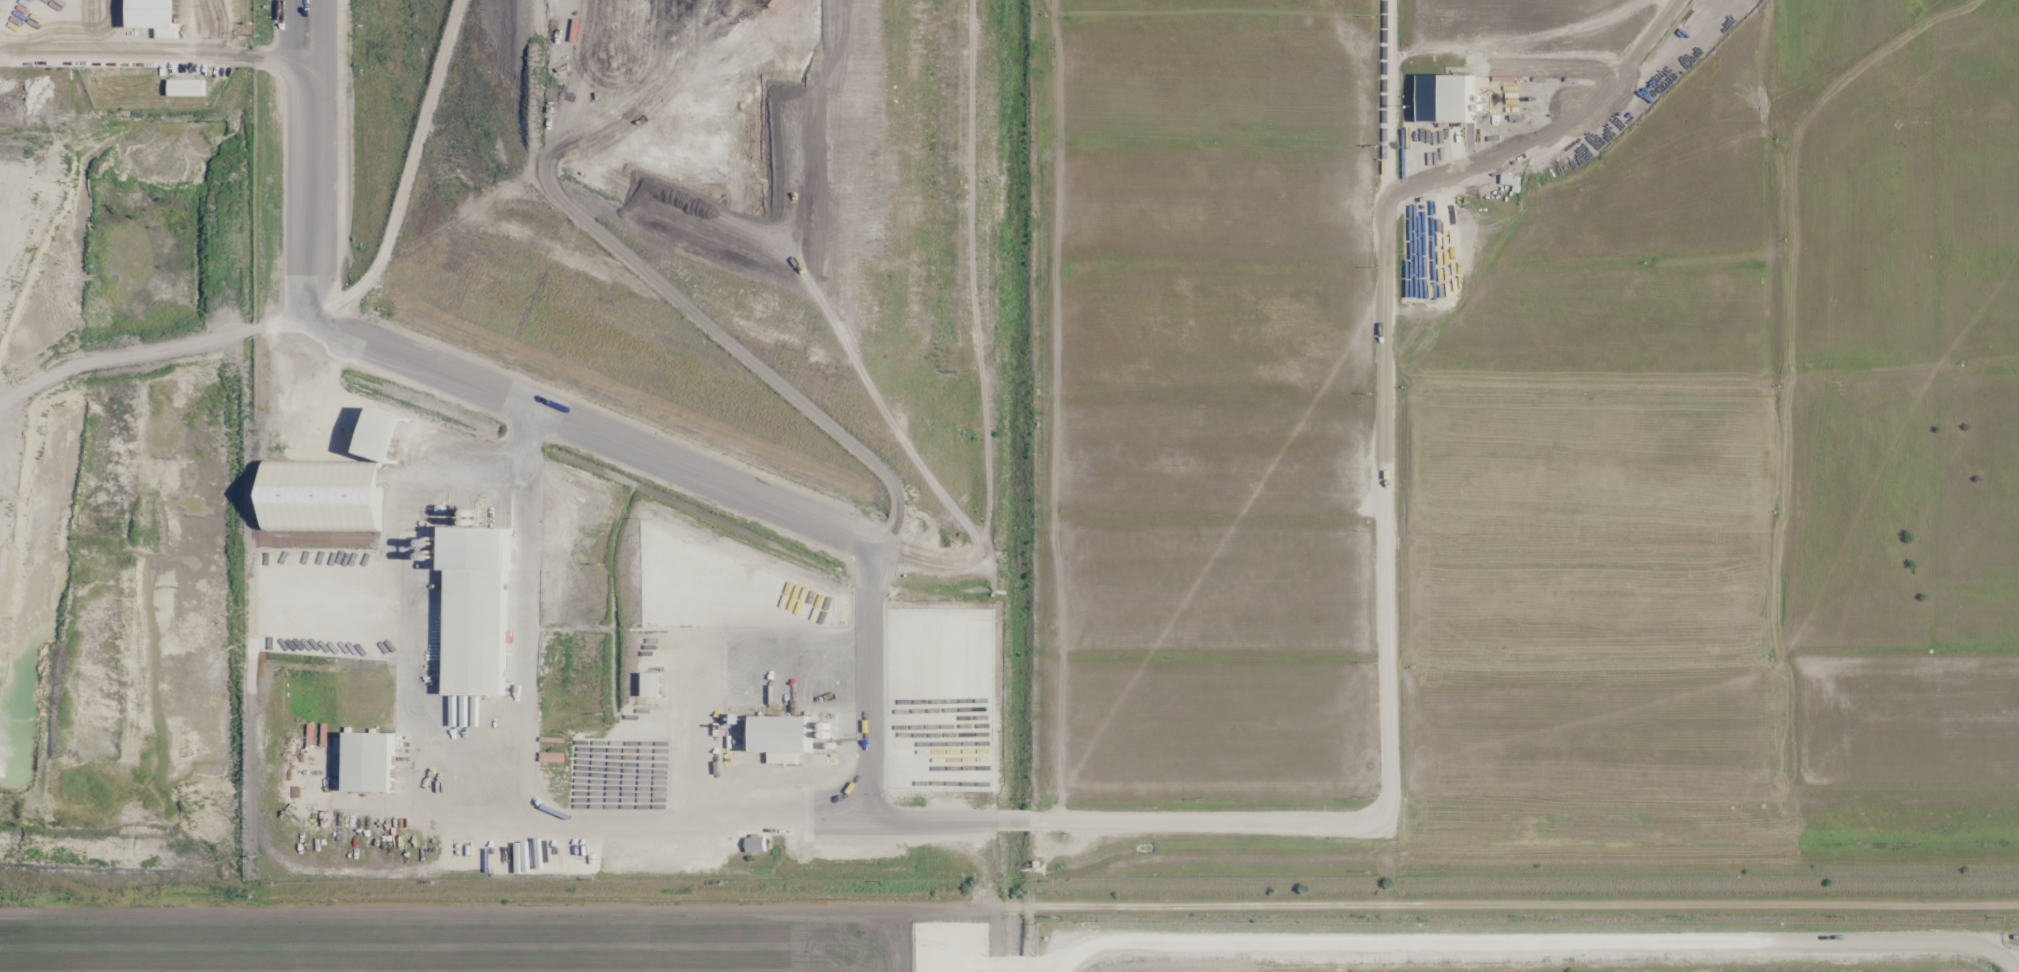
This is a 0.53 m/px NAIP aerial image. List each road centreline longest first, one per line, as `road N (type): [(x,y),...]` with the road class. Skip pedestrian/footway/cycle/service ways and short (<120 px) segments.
road 1 (residential): [(0,905),(1004,907)]
road 2 (residential): [(1022,907),(2018,906)]

